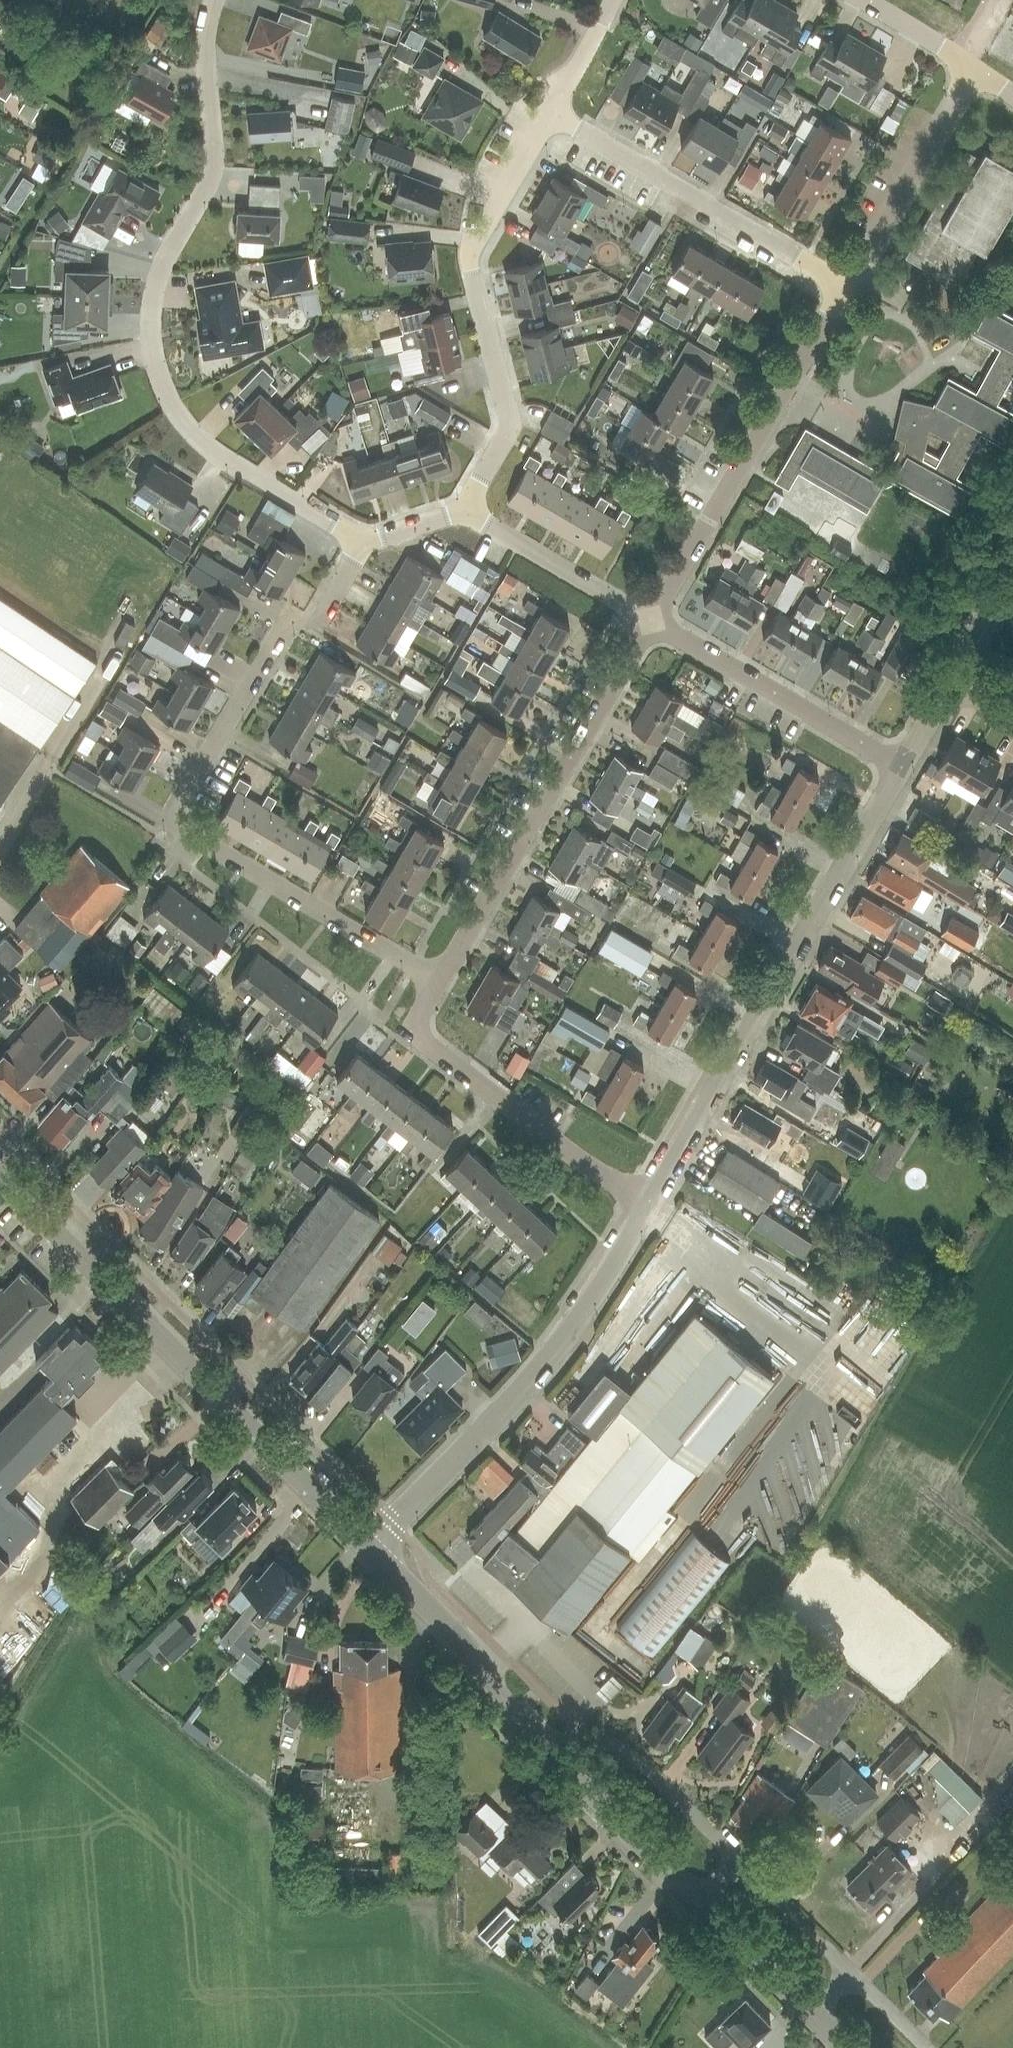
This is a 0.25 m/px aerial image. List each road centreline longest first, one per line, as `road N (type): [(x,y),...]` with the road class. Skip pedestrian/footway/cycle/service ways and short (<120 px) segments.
road 1 (residential): [(434,978),(182,827),(189,791),(289,619),(325,616),(355,533)]
road 2 (residential): [(355,533),(206,444),(168,409),(153,313),(165,259),(212,161),(205,107),(215,0)]
road 3 (tertiary): [(368,1545),(0,1178)]
road 4 (unclassified): [(652,1202),(901,765)]
road 5 (tertiary): [(698,1904),(510,1712),(465,1643),(368,1545)]
road 6 (unclassified): [(368,1545),(535,1367),(652,1202)]
road 7 (residential): [(462,509),(500,442),(504,408),(471,256),(477,216),(546,112)]
road 8 (residential): [(434,978),(651,620)]
road 9 (residential): [(651,620),(846,284)]
road 10 (residential): [(652,1202),(412,1037),(434,978)]
road 11 (residential): [(846,284),(546,112)]
road 12 (residential): [(901,765),(651,620)]
road 13 (residential): [(846,284),(973,71)]
road 14 (residential): [(651,620),(462,509)]
road 15 (tertiary): [(811,2017),(698,1904)]
road 16 (residential): [(638,1763),(740,1863)]
road 17 (residential): [(973,71),(856,0)]
road 18 (residential): [(546,112),(613,0)]
road 19 (unclassified): [(950,682),(1012,572)]

